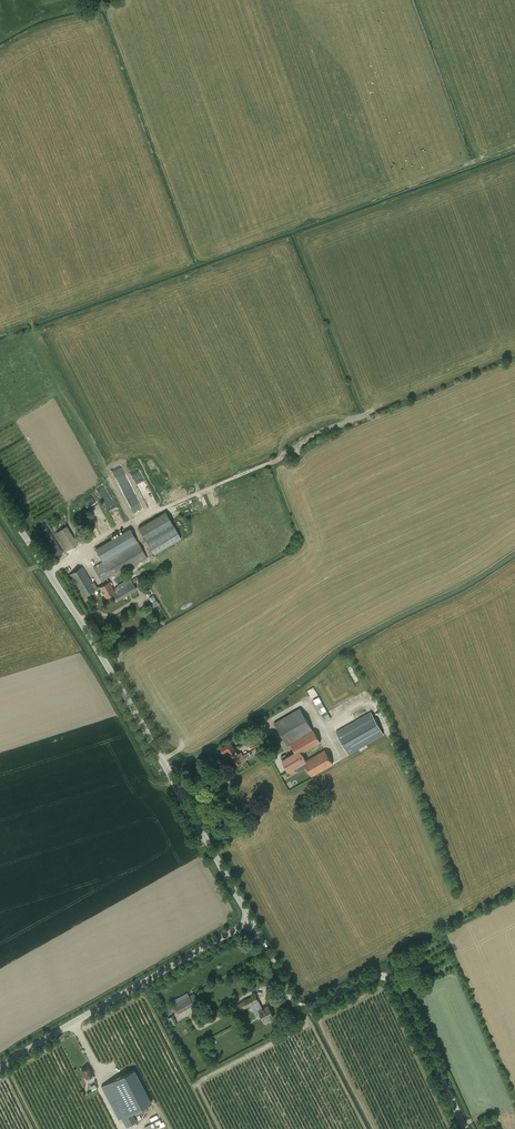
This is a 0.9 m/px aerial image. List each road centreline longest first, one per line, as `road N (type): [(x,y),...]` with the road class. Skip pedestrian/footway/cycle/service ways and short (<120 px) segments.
road 1 (tertiary): [(251,921),(104,659),(0,499)]
road 2 (tertiary): [(465,1128),(395,981),(376,975),(300,1007),(251,921)]
road 3 (unclassified): [(0,1067),(251,921)]

